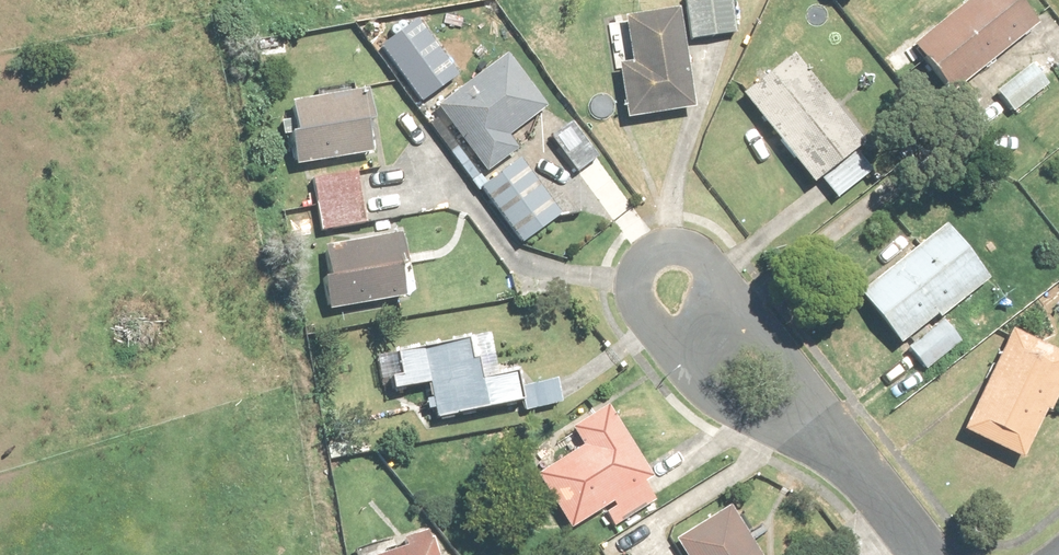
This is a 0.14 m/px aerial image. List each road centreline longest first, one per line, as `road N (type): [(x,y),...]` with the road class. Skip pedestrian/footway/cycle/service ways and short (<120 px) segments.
road 1 (residential): [(813,422),(761,418),(714,394),(653,331),(638,294),(644,263),(666,241),(698,251),(806,391)]
road 2 (residential): [(813,422),(919,554)]

